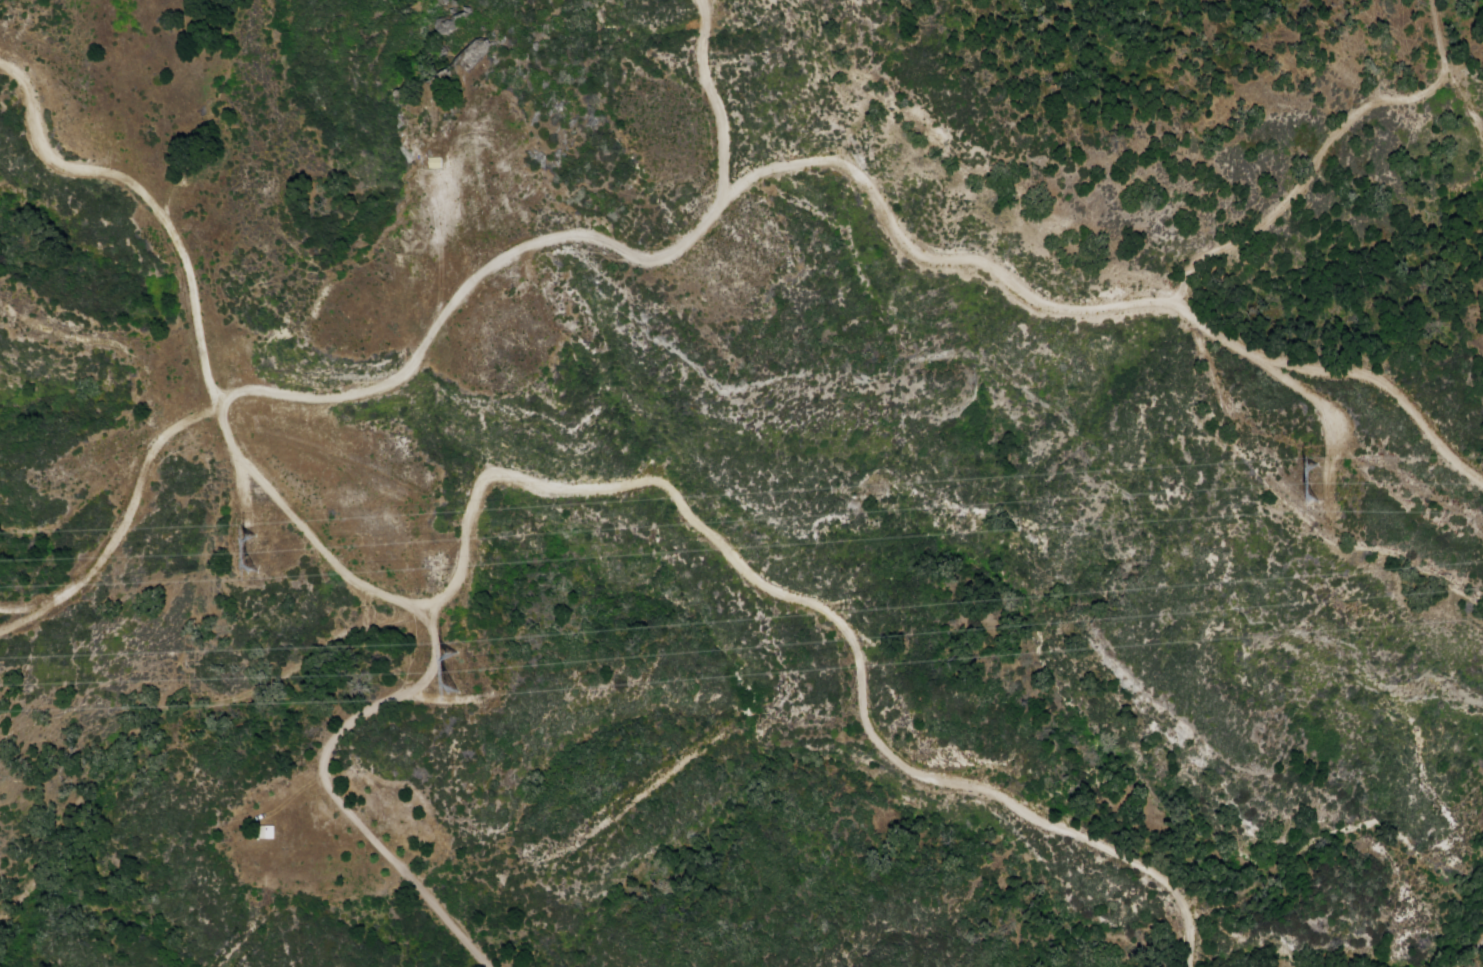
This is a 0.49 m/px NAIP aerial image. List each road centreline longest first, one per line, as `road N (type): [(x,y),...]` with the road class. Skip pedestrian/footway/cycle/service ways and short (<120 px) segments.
road 1 (residential): [(659,496),(753,583),(810,609),(837,636),(847,717),(867,746),(921,779),(994,794),(1019,819),(1146,876),(1165,902),(1170,966)]
road 2 (residential): [(408,603),(435,579),(460,478),(530,486),(630,479),(659,496)]
road 3 (track): [(722,183),(726,127),(703,69),(705,0)]

